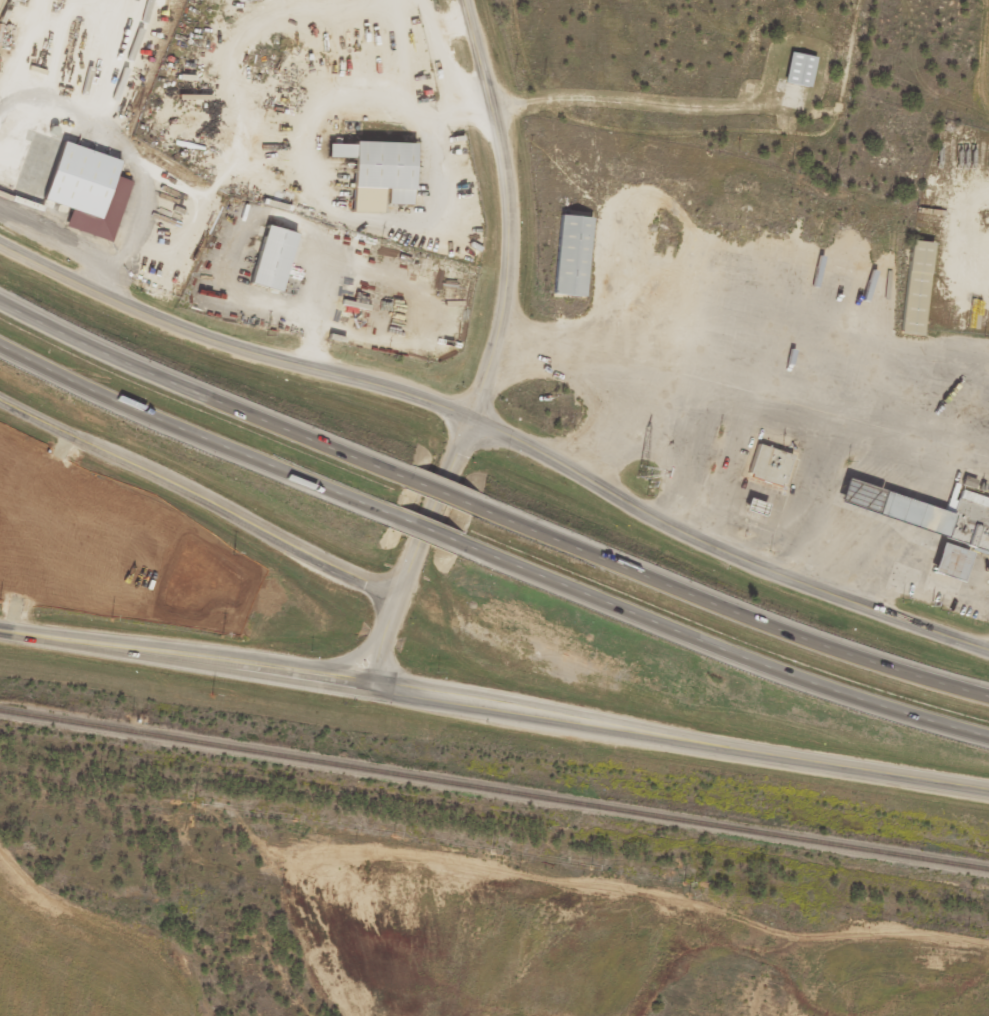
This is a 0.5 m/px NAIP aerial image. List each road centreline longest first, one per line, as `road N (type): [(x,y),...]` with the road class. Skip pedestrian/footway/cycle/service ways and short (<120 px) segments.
road 1 (secondary): [(368,687),(988,787)]
road 2 (secondary): [(988,646),(720,545),(508,423),(468,409)]
road 3 (motorway): [(459,551),(772,674),(988,743)]
road 4 (motorway): [(988,705),(811,651),(470,514)]
road 5 (secondary): [(468,409),(284,365),(118,310),(0,250)]
road 6 (secondary): [(397,595),(0,398)]
road 7 (motorway): [(400,484),(88,356),(0,309)]
road 8 (motorway): [(0,353),(386,523)]
road 9 (tertiary): [(468,409),(502,279),(501,167),(468,0)]
road 10 (secondary): [(368,687),(0,629)]
road 11 (secondary): [(468,409),(368,687)]

